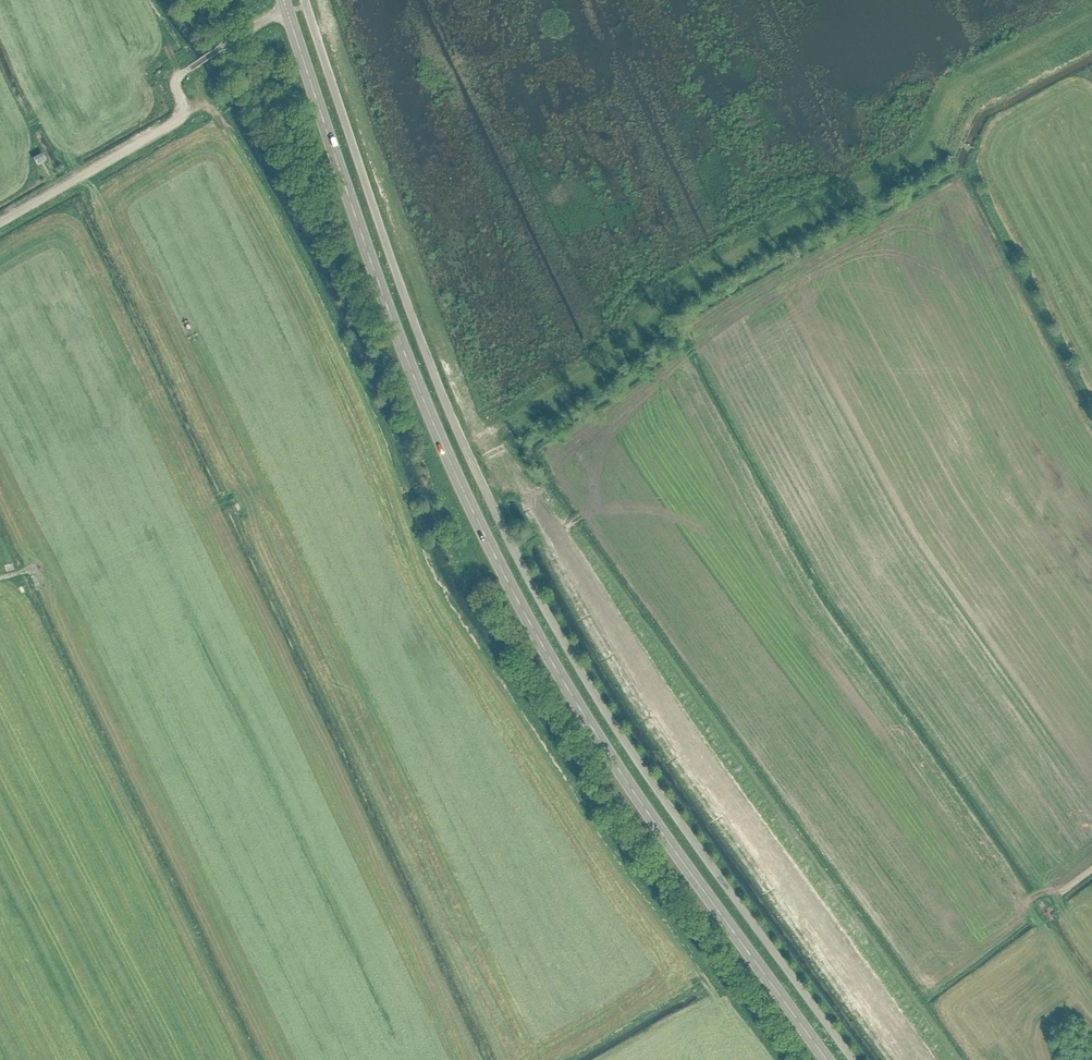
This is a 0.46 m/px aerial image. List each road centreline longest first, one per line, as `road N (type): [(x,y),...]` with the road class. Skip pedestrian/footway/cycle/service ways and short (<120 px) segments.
road 1 (unclassified): [(854,1059),(638,761),(514,552),(416,329),(304,0)]
road 2 (secondary): [(827,1059),(611,755),(485,537),(387,306),(287,11)]
road 3 (unclassified): [(0,221),(174,122),(184,109),(178,77),(255,23),(287,11)]

